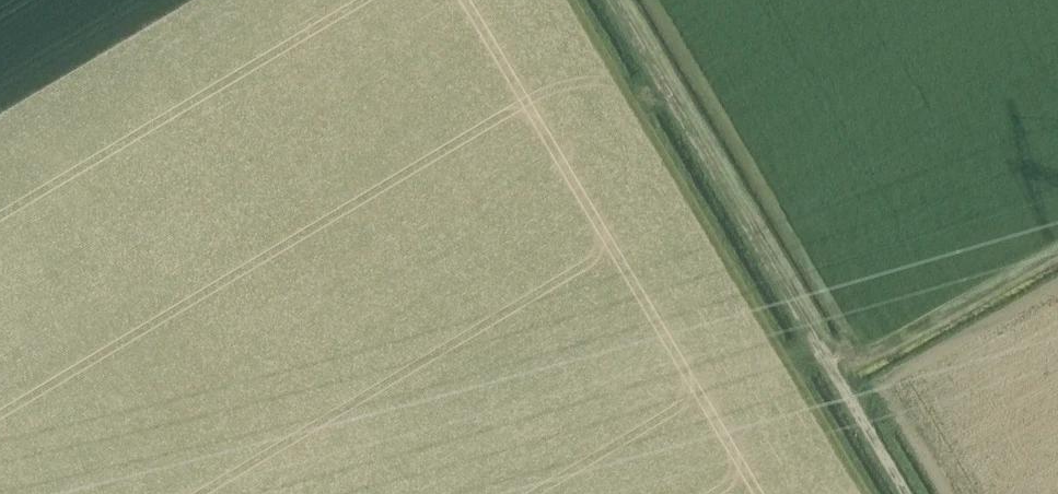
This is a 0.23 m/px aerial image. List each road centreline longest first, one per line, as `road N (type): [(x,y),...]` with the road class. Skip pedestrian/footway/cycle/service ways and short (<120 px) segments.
road 1 (track): [(906,493),(611,0)]

